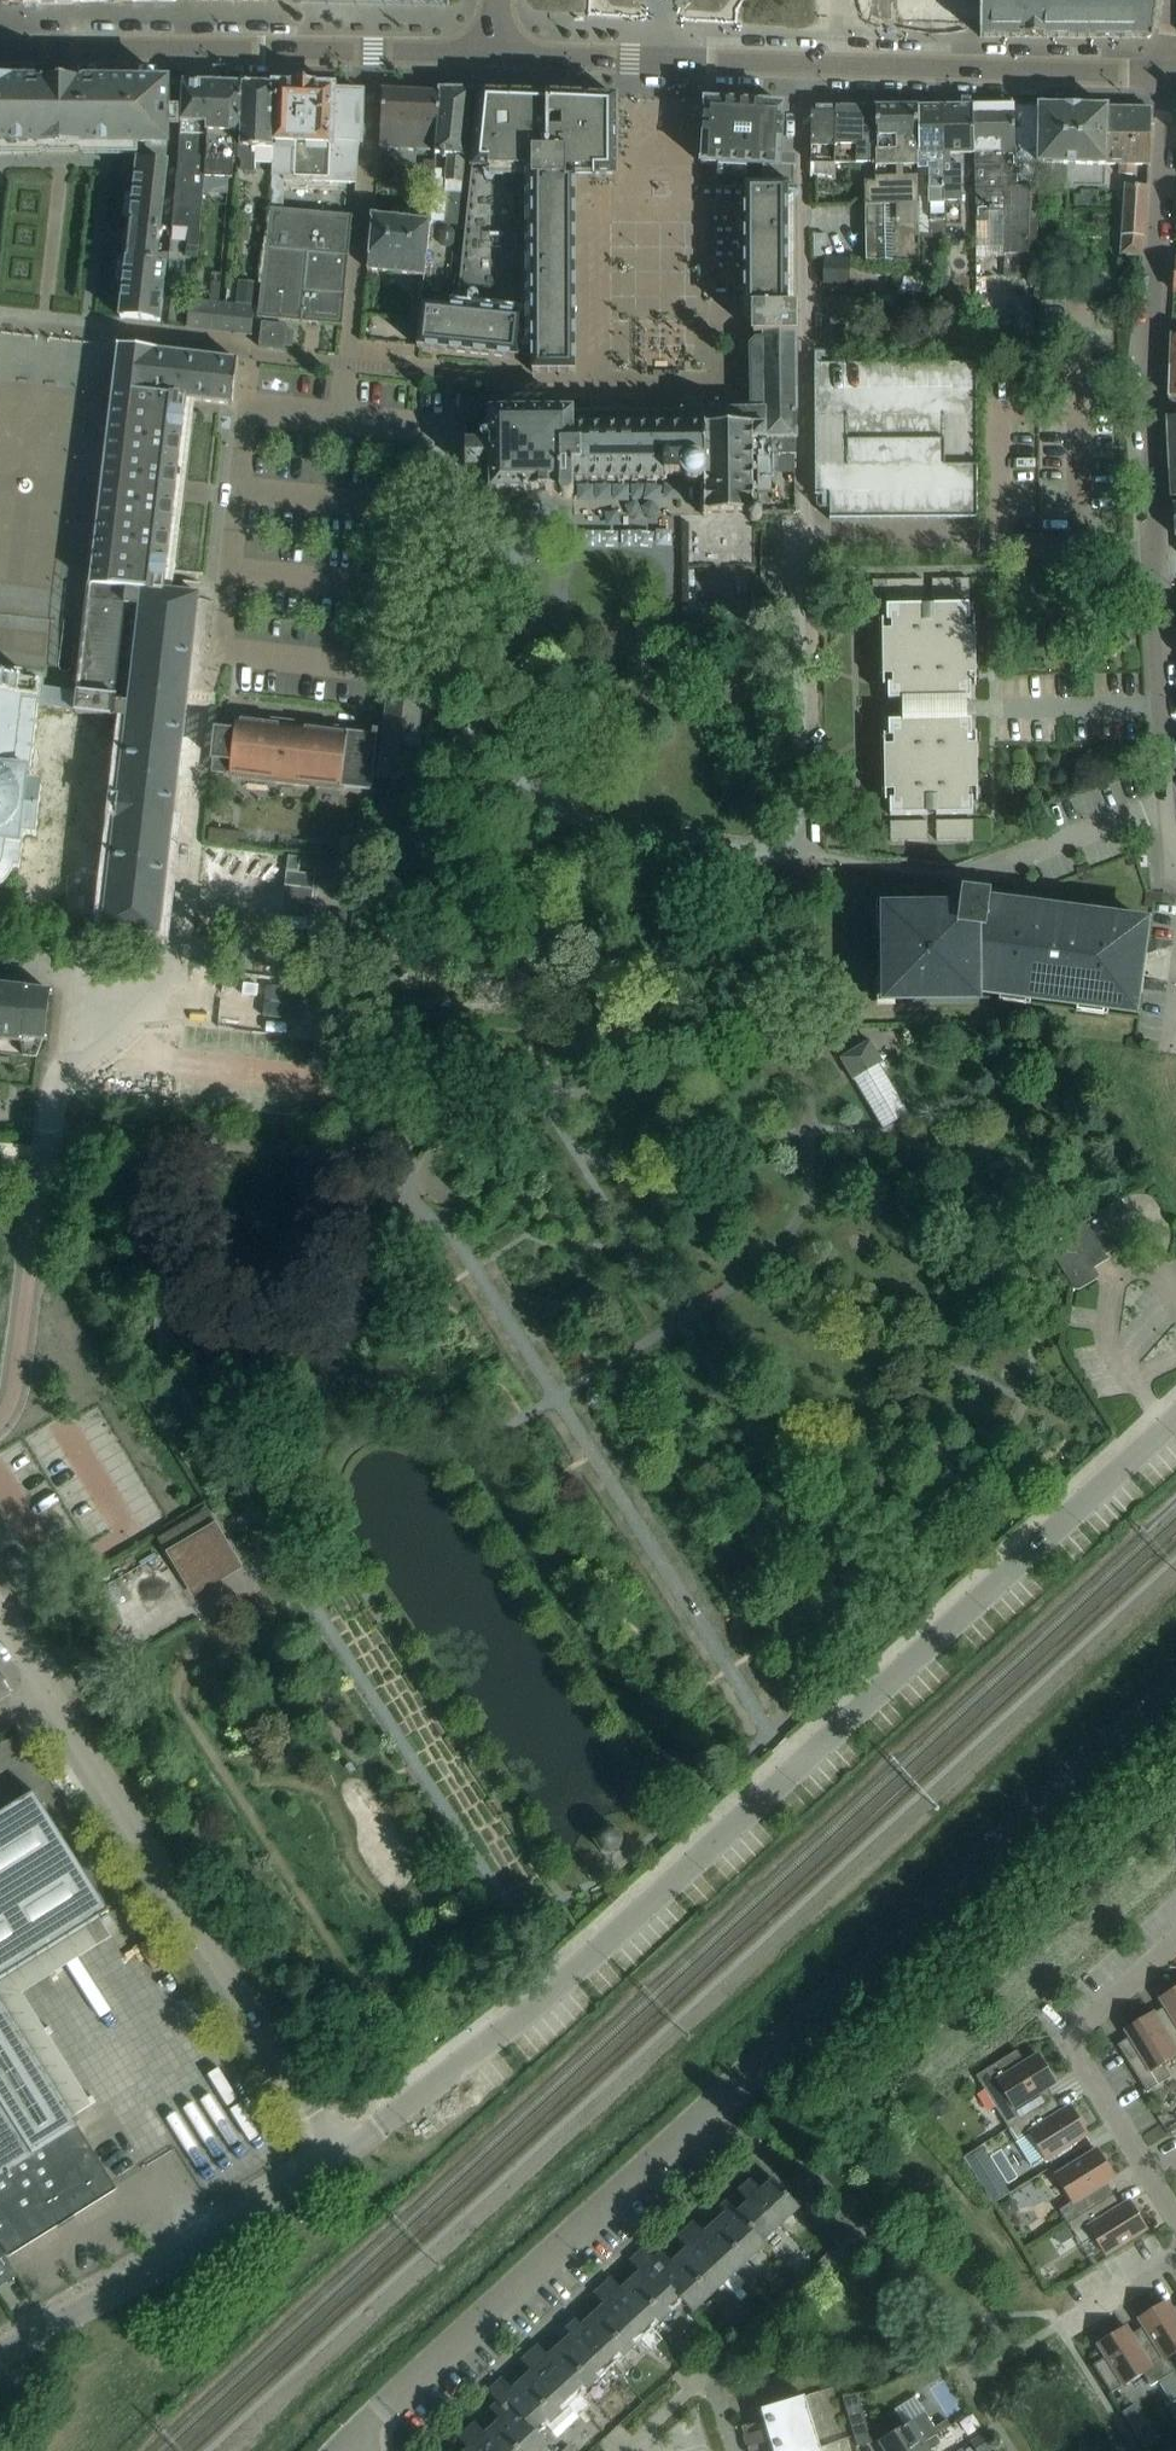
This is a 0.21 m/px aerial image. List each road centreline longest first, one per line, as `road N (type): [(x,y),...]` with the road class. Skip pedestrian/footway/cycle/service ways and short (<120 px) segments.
road 1 (residential): [(342,2153),(626,1914),(1175,1423)]
road 2 (residential): [(362,2433),(1175,1685)]
road 3 (residential): [(1164,74),(1148,408),(1154,634),(1175,851)]
road 4 (tertiary): [(495,53),(1164,74)]
road 5 (residential): [(342,2153),(0,1616)]
road 6 (unclassified): [(0,2354),(248,2216),(342,2153)]
road 7 (tertiary): [(183,49),(495,53)]
road 8 (residential): [(1175,2180),(1132,2146),(1093,2065),(1097,2022),(1107,2006),(1175,1944)]
road 9 (tertiary): [(0,47),(183,49)]

